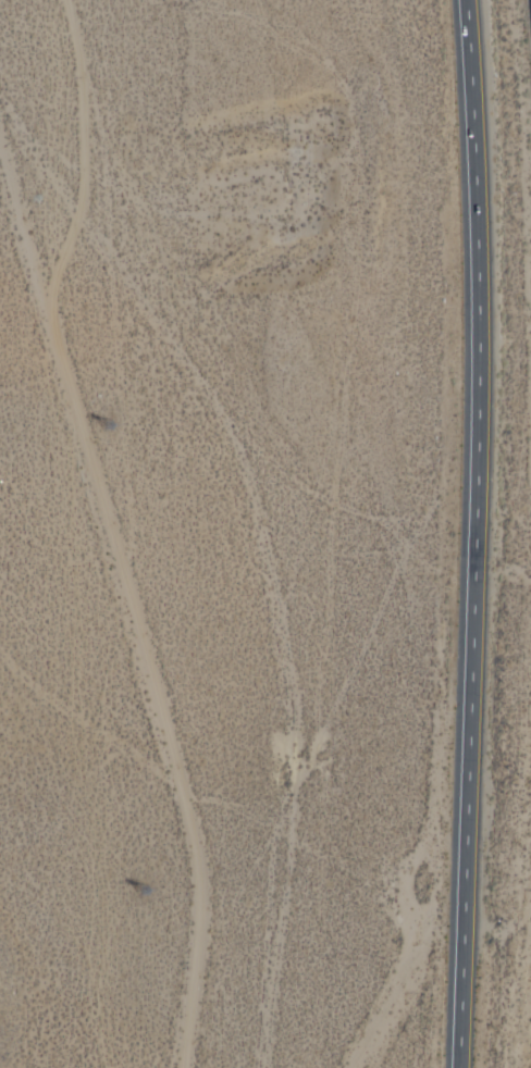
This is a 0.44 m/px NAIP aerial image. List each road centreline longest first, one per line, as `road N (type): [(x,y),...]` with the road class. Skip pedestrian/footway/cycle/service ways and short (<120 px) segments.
road 1 (trunk): [(467,0),(480,430),(457,1067)]
road 2 (track): [(0,143),(190,802),(199,882),(179,1067)]
road 3 (track): [(60,0),(82,162),(79,212),(47,314)]
road 4 (track): [(352,1067),(404,976),(423,889)]

